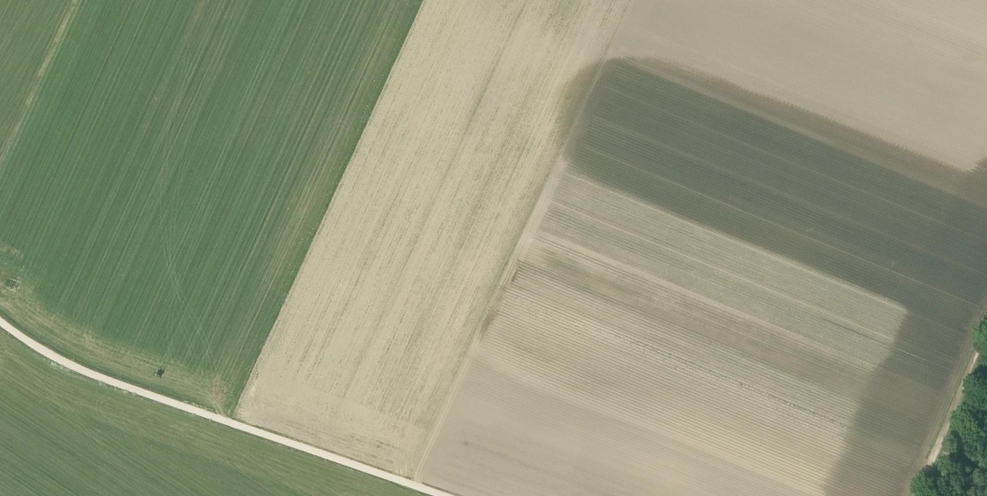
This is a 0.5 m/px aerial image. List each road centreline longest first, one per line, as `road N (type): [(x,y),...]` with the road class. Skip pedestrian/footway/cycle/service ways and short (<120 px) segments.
road 1 (track): [(0,321),(64,362),(448,495)]
road 2 (track): [(915,495),(986,328)]

